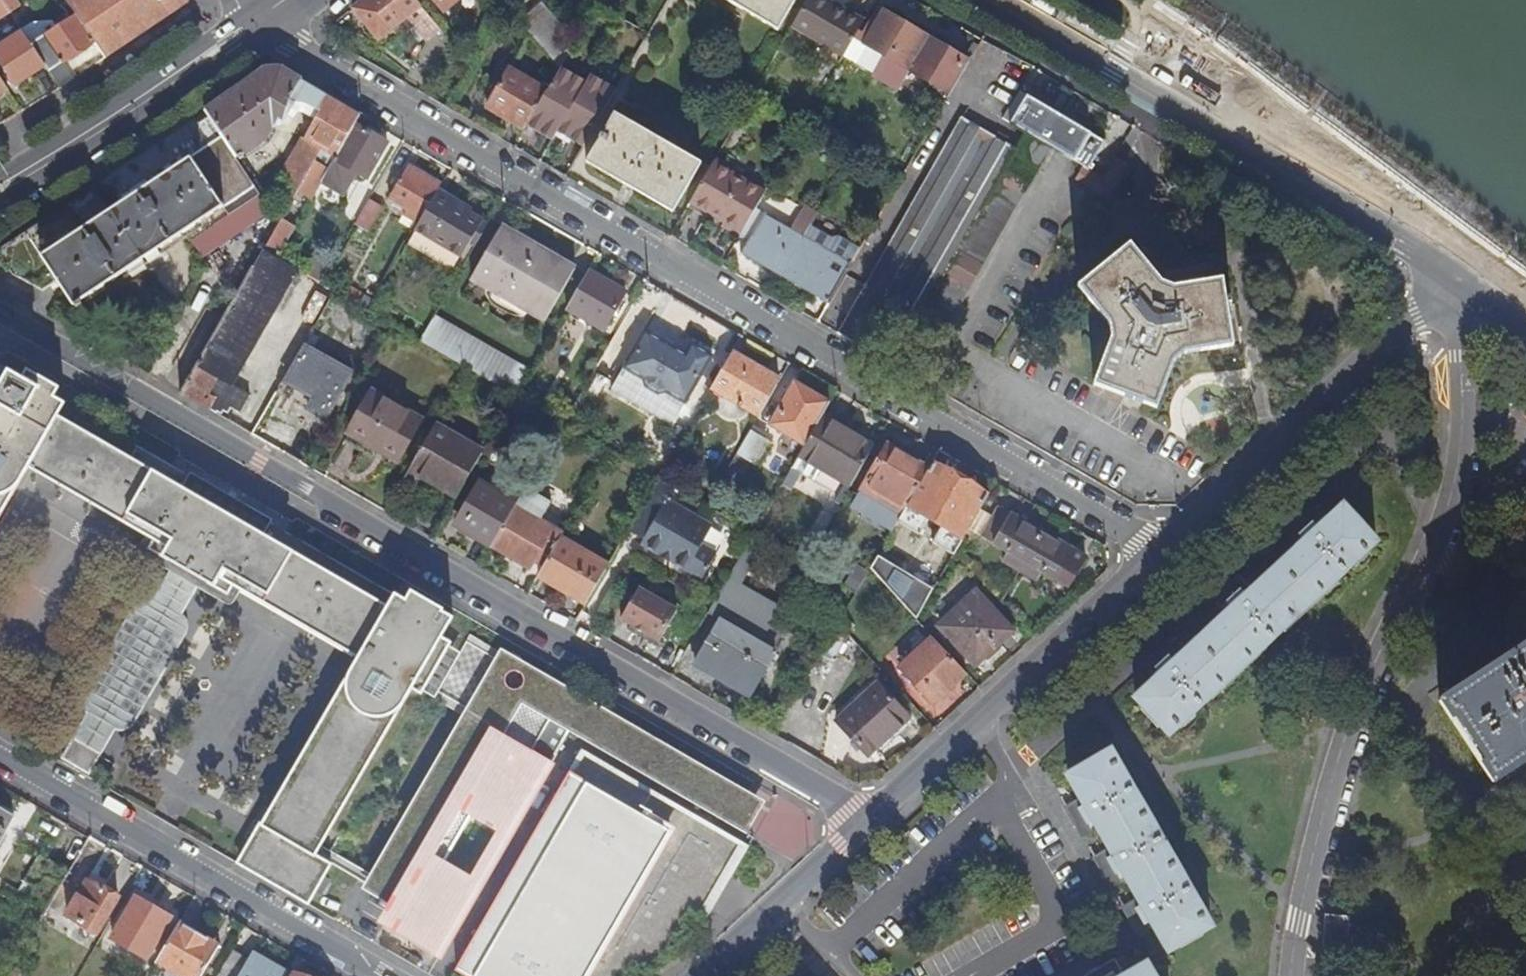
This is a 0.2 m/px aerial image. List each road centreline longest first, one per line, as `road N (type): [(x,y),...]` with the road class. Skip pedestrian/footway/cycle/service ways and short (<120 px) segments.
road 1 (residential): [(255,25),(1140,536),(1158,554)]
road 2 (residential): [(862,824),(848,808),(0,310)]
road 3 (residential): [(1294,975),(1323,798),(1362,692),(1449,506),(1463,416),(1455,282)]
road 4 (tertiary): [(973,0),(1383,233),(1455,282)]
road 5 (residential): [(0,756),(380,975)]
road 6 (residential): [(1158,554),(1455,282)]
road 7 (residential): [(862,824),(1158,554)]
road 8 (secondary): [(0,201),(233,49),(255,25)]
road 9 (secondary): [(255,25),(222,34),(0,176)]
road 10 (residential): [(701,975),(862,824)]

